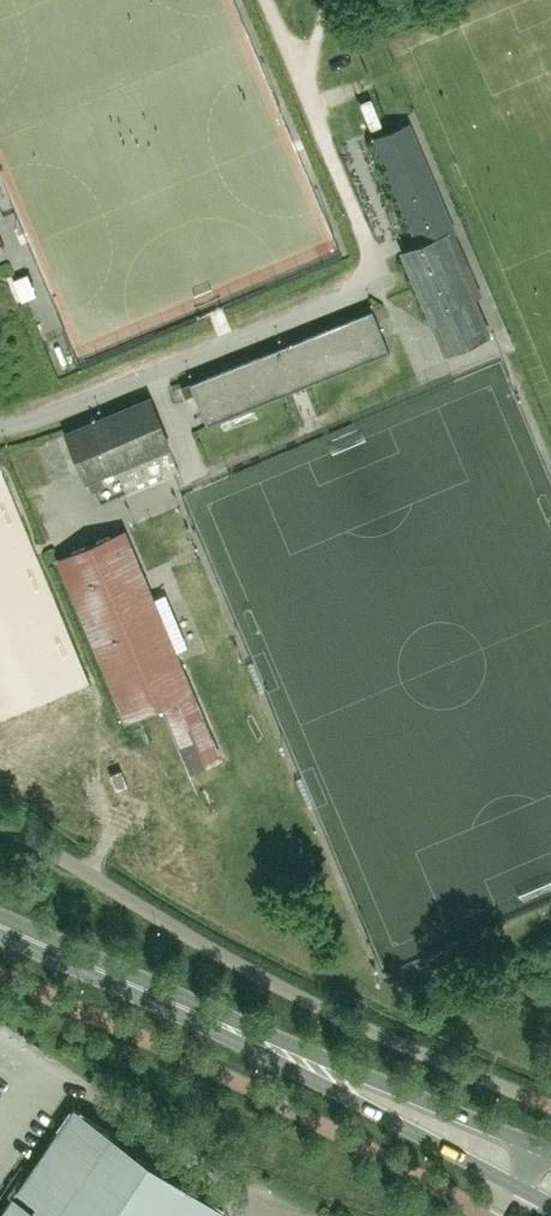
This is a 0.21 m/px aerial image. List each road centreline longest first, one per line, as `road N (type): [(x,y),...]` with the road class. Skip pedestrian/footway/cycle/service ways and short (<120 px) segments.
road 1 (secondary): [(537,1149),(195,1010)]
road 2 (secondary): [(195,1010),(519,1185)]
road 3 (secondary): [(195,1010),(0,925)]

